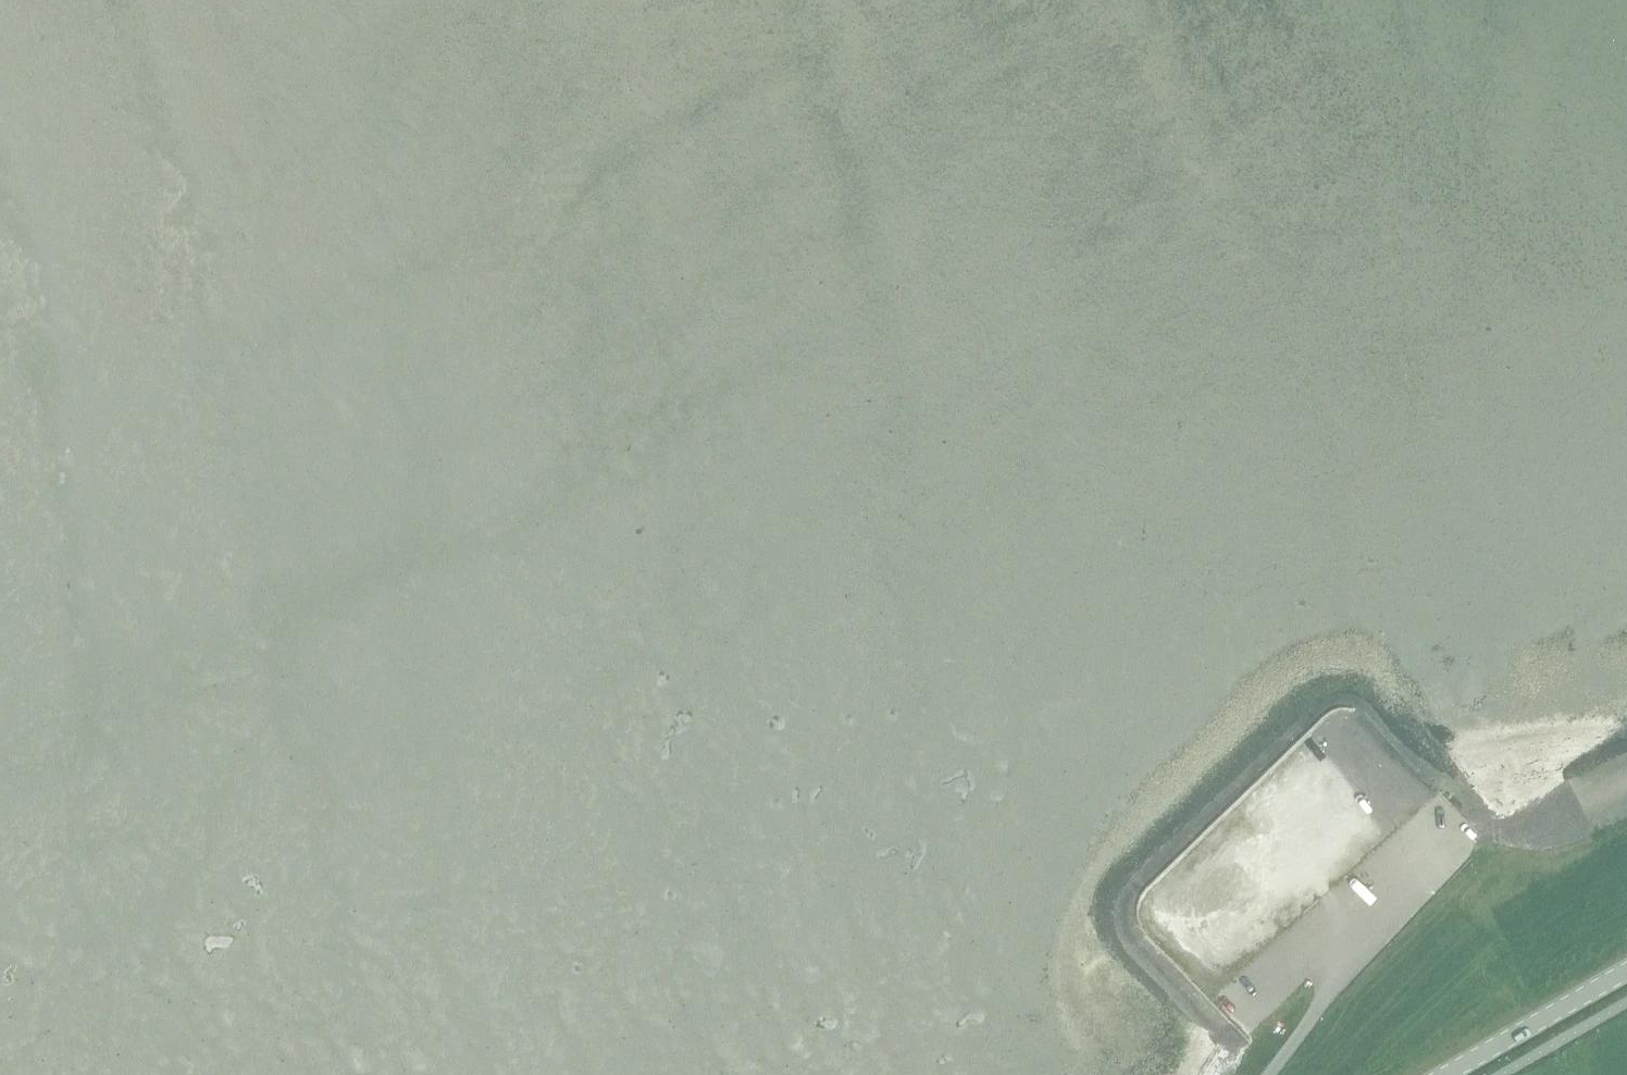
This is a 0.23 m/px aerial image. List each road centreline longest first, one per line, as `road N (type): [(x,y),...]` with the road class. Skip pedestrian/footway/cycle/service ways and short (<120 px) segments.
road 1 (tertiary): [(1626,967),(1434,1074)]

